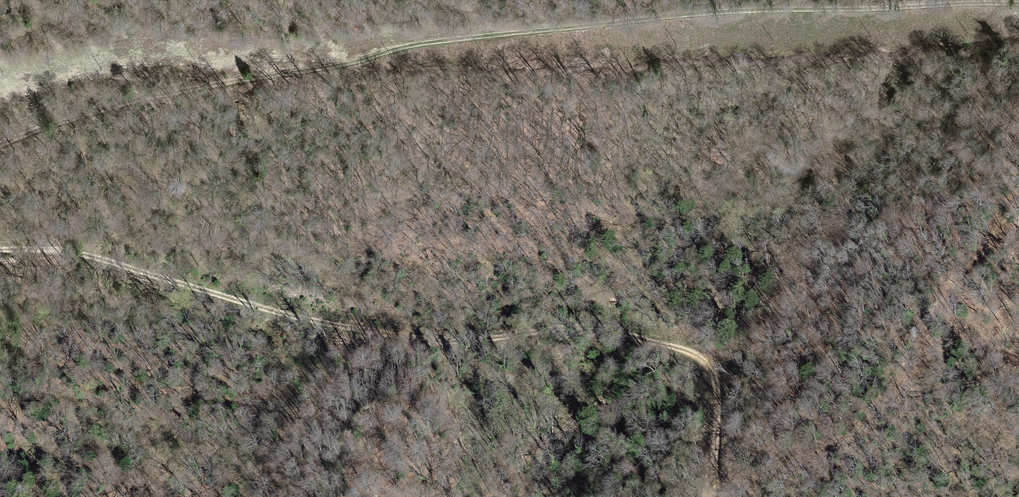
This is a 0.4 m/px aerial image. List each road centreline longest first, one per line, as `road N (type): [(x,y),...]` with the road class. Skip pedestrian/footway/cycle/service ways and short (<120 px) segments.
road 1 (track): [(0,150),(52,118),(434,42),(698,14),(1018,7)]
road 2 (track): [(717,496),(712,372),(684,350),(595,325),(474,340),(399,338),(296,318),(70,252),(0,250)]

